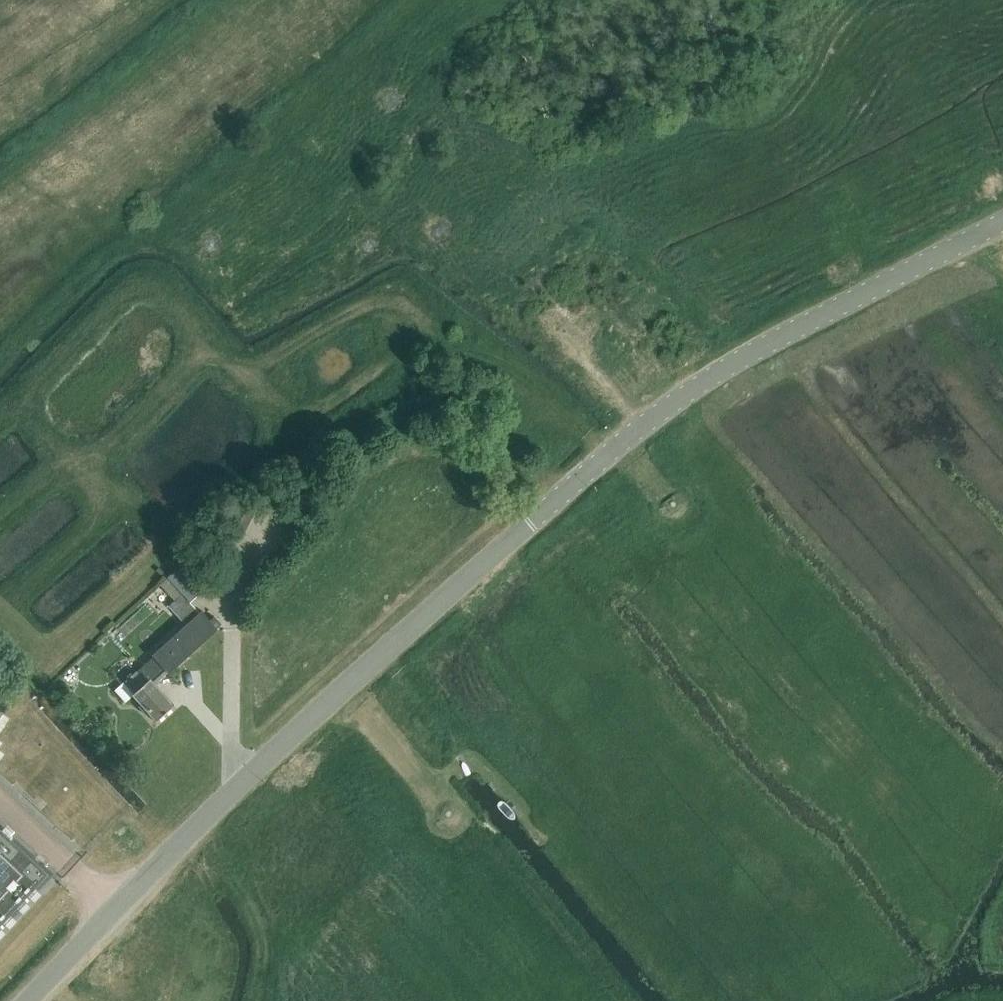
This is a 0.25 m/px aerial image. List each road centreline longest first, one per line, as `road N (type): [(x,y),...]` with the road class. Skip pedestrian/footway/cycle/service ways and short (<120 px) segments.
road 1 (tertiary): [(25,1000),(300,725),(624,440),(732,363),(1002,221)]

